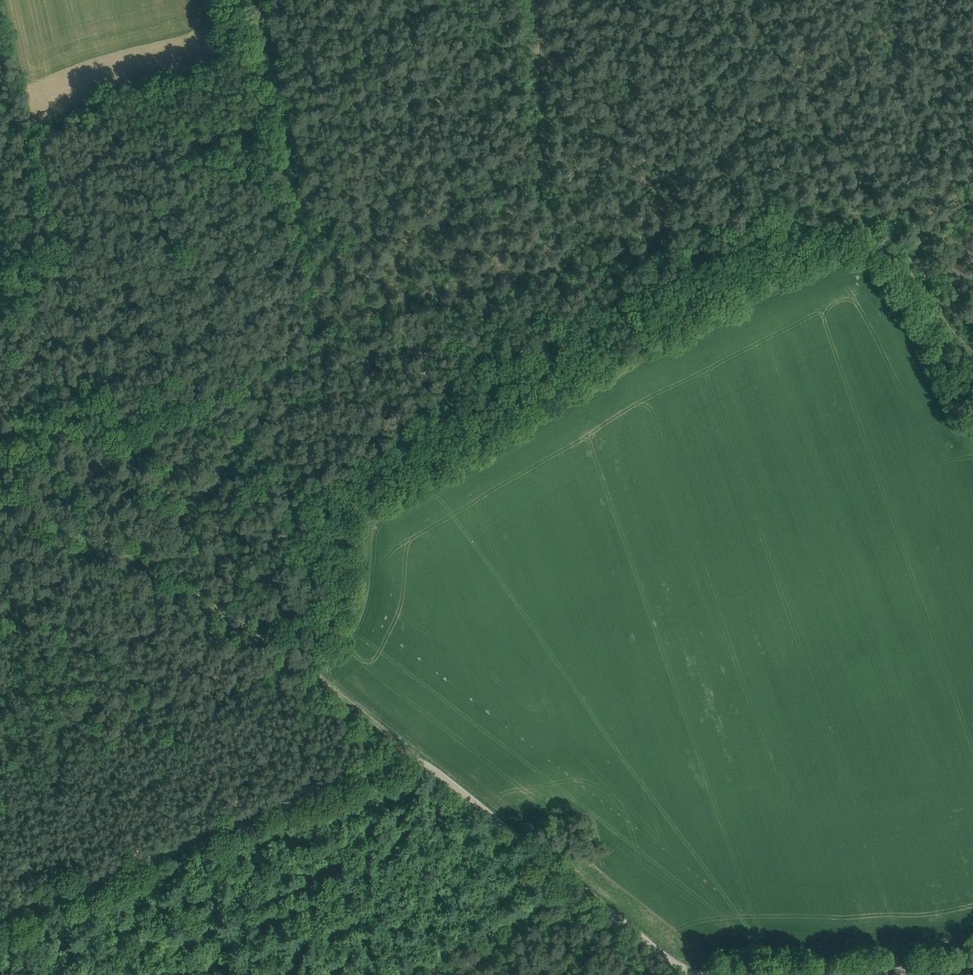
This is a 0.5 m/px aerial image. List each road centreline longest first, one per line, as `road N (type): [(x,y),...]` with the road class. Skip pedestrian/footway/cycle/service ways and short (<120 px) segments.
road 1 (track): [(408,753),(223,605),(0,484)]
road 2 (unclassified): [(0,924),(408,753)]
road 3 (unclassified): [(706,974),(673,959),(408,753)]
road 4 (track): [(539,0),(541,160),(494,281)]
road 5 (track): [(567,875),(390,974)]
road 6 (unclassified): [(972,960),(788,974)]
road 7 (track): [(972,348),(872,213)]

